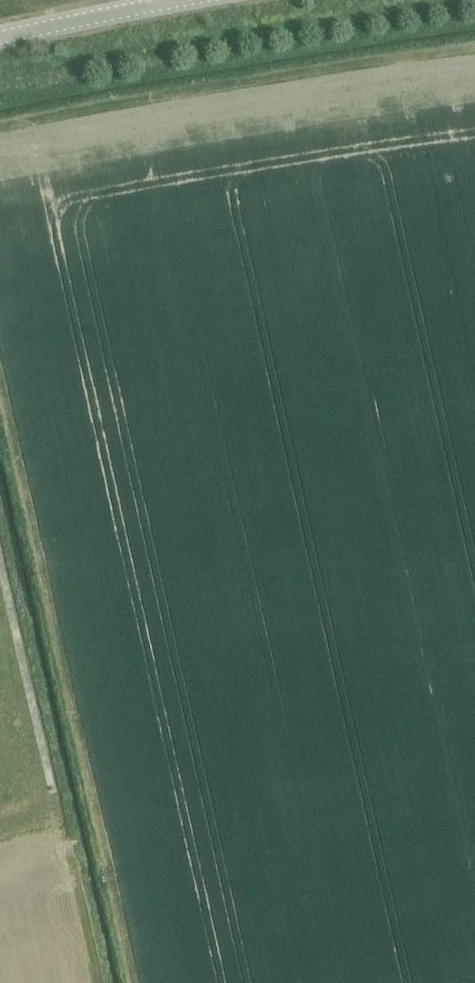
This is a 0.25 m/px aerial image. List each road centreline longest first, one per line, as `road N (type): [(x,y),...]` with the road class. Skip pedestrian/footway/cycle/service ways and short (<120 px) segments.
road 1 (track): [(135,982),(0,376)]
road 2 (track): [(0,129),(474,52)]
road 3 (track): [(0,559),(53,793)]
road 4 (unclassified): [(0,38),(181,0)]

